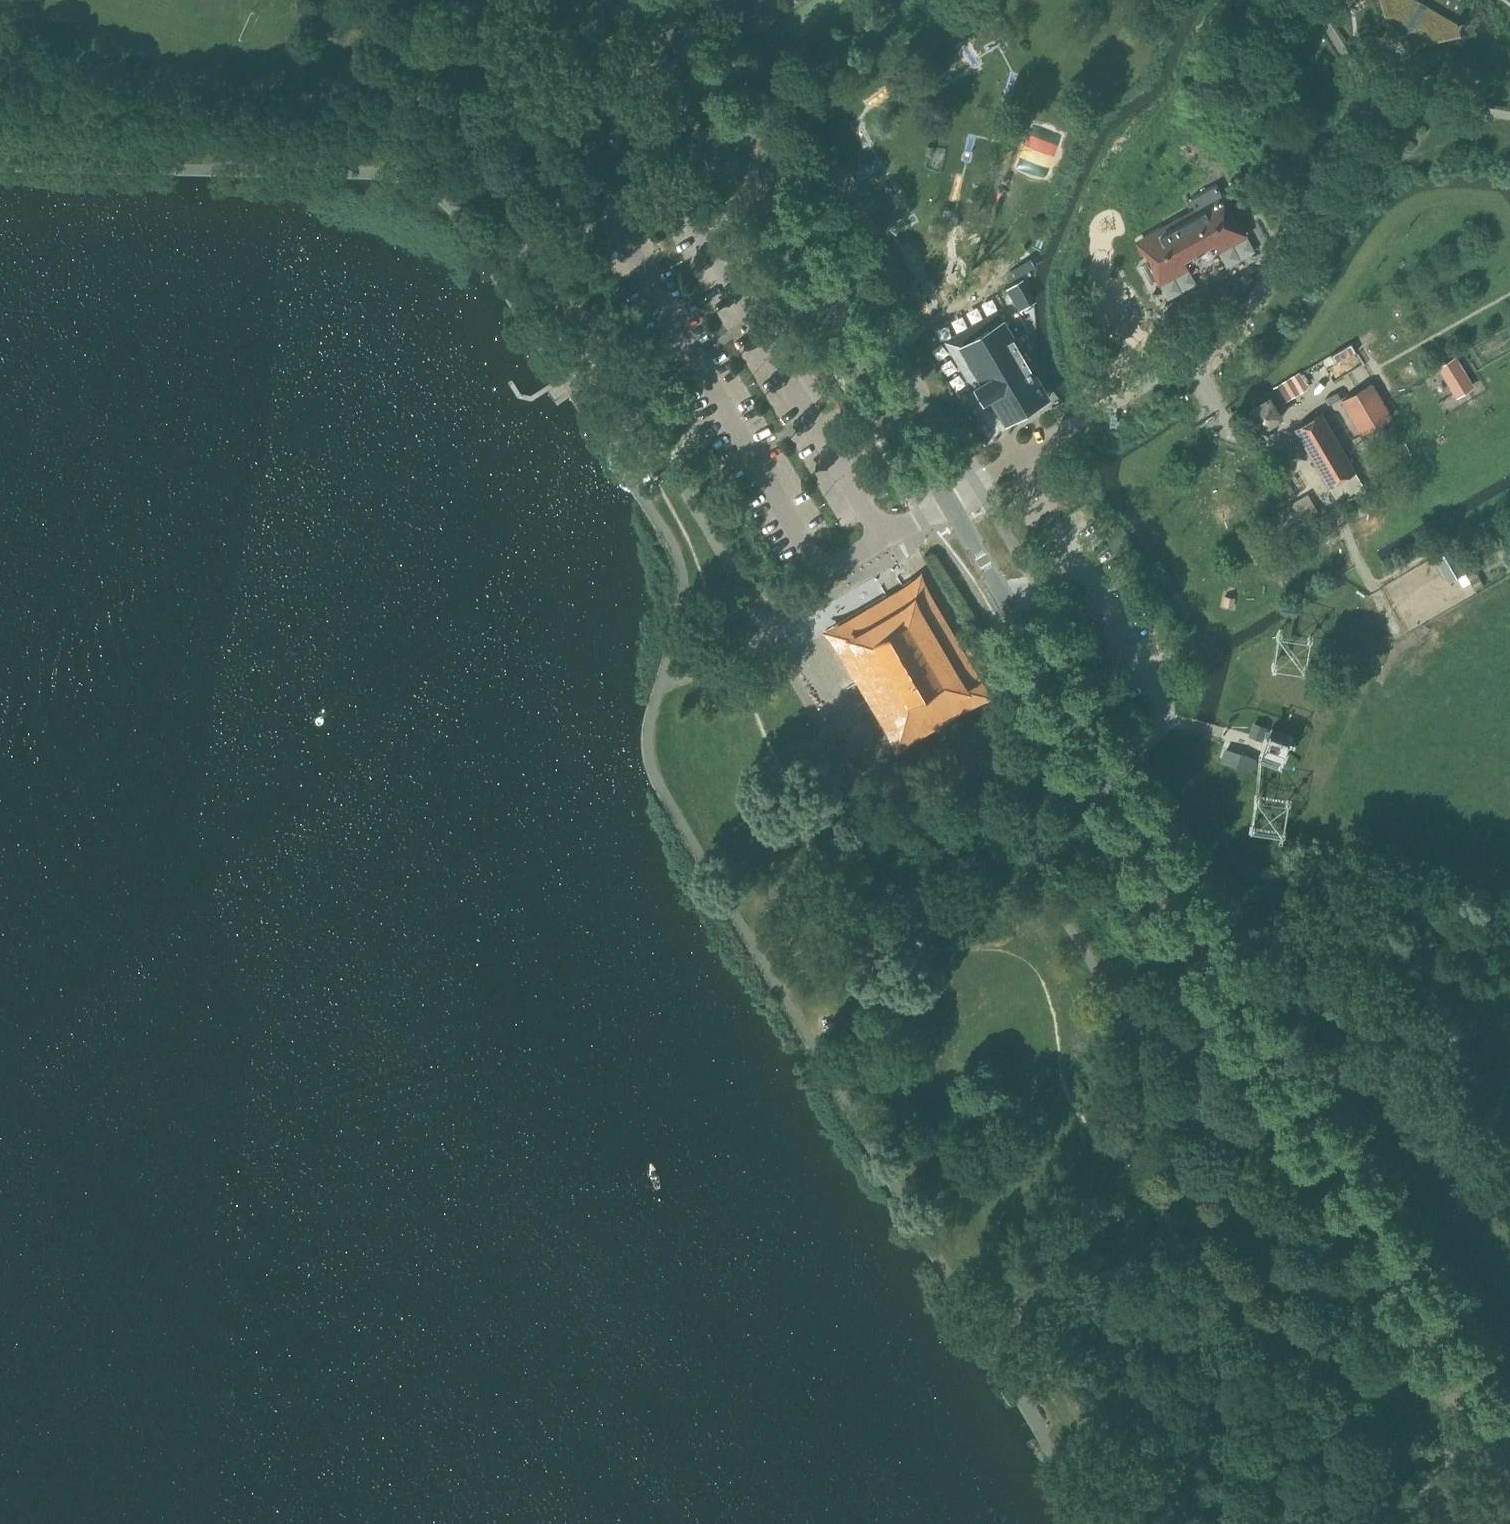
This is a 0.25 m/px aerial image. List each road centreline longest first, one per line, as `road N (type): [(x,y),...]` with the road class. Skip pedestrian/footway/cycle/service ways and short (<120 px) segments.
road 1 (tertiary): [(1509,1450),(652,0)]
road 2 (track): [(1189,361),(1227,425),(1267,440),(1322,400)]

